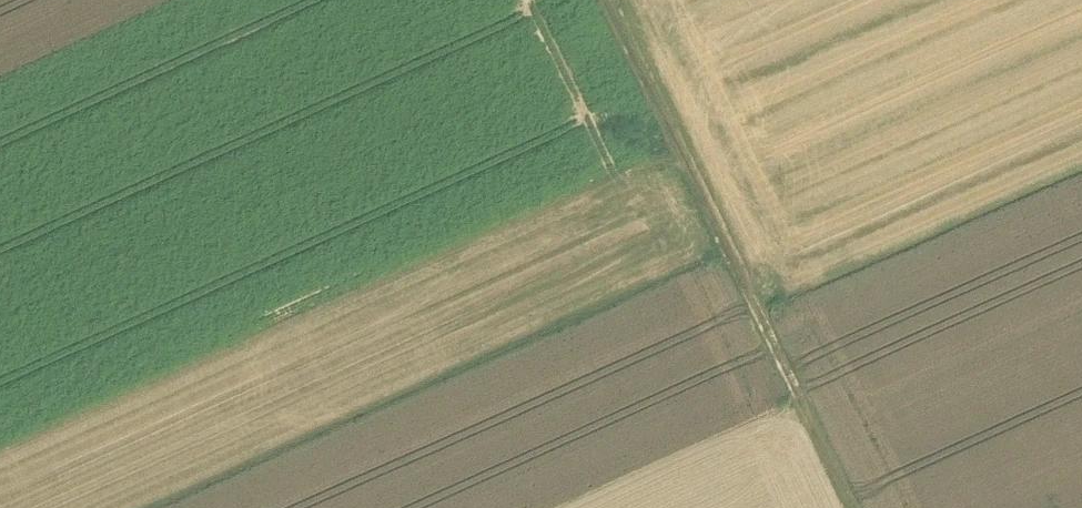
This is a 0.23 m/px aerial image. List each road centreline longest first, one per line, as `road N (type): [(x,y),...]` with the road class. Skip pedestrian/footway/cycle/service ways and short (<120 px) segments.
road 1 (track): [(615,0),(864,507)]

